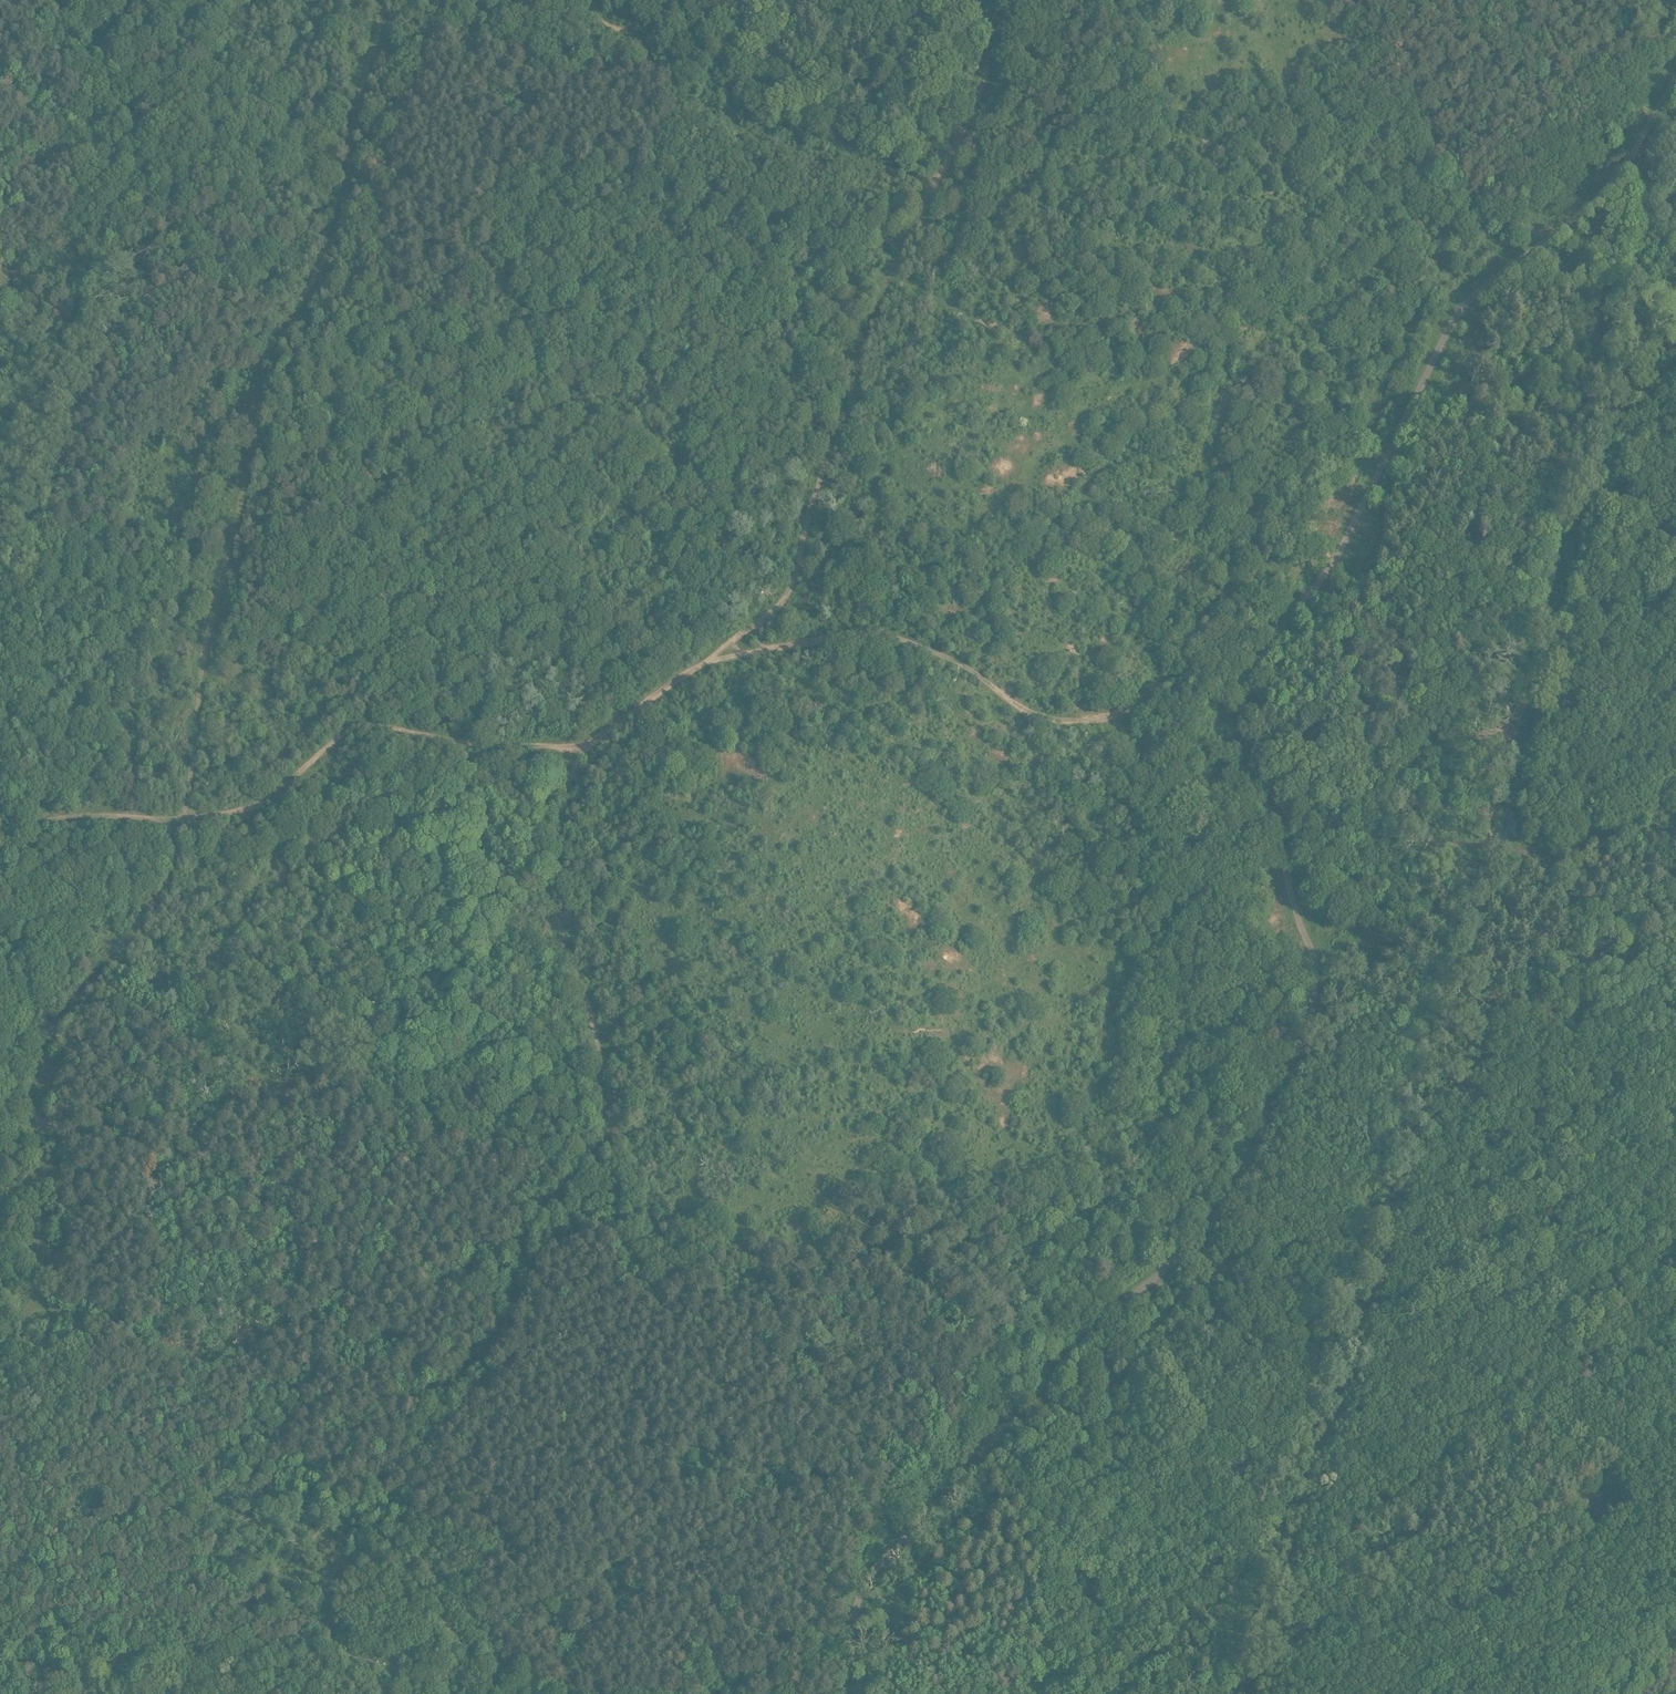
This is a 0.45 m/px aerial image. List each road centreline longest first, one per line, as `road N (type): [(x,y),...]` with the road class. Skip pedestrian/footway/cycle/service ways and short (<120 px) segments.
road 1 (track): [(1675,364),(1624,416),(1586,507),(1517,762),(1515,817),(1578,940),(1608,1250),(1651,1370),(1675,1400)]
road 2 (track): [(1270,1665),(1263,1656),(1269,1605),(1292,1558),(1339,1409),(1340,1368),(1325,1326)]

